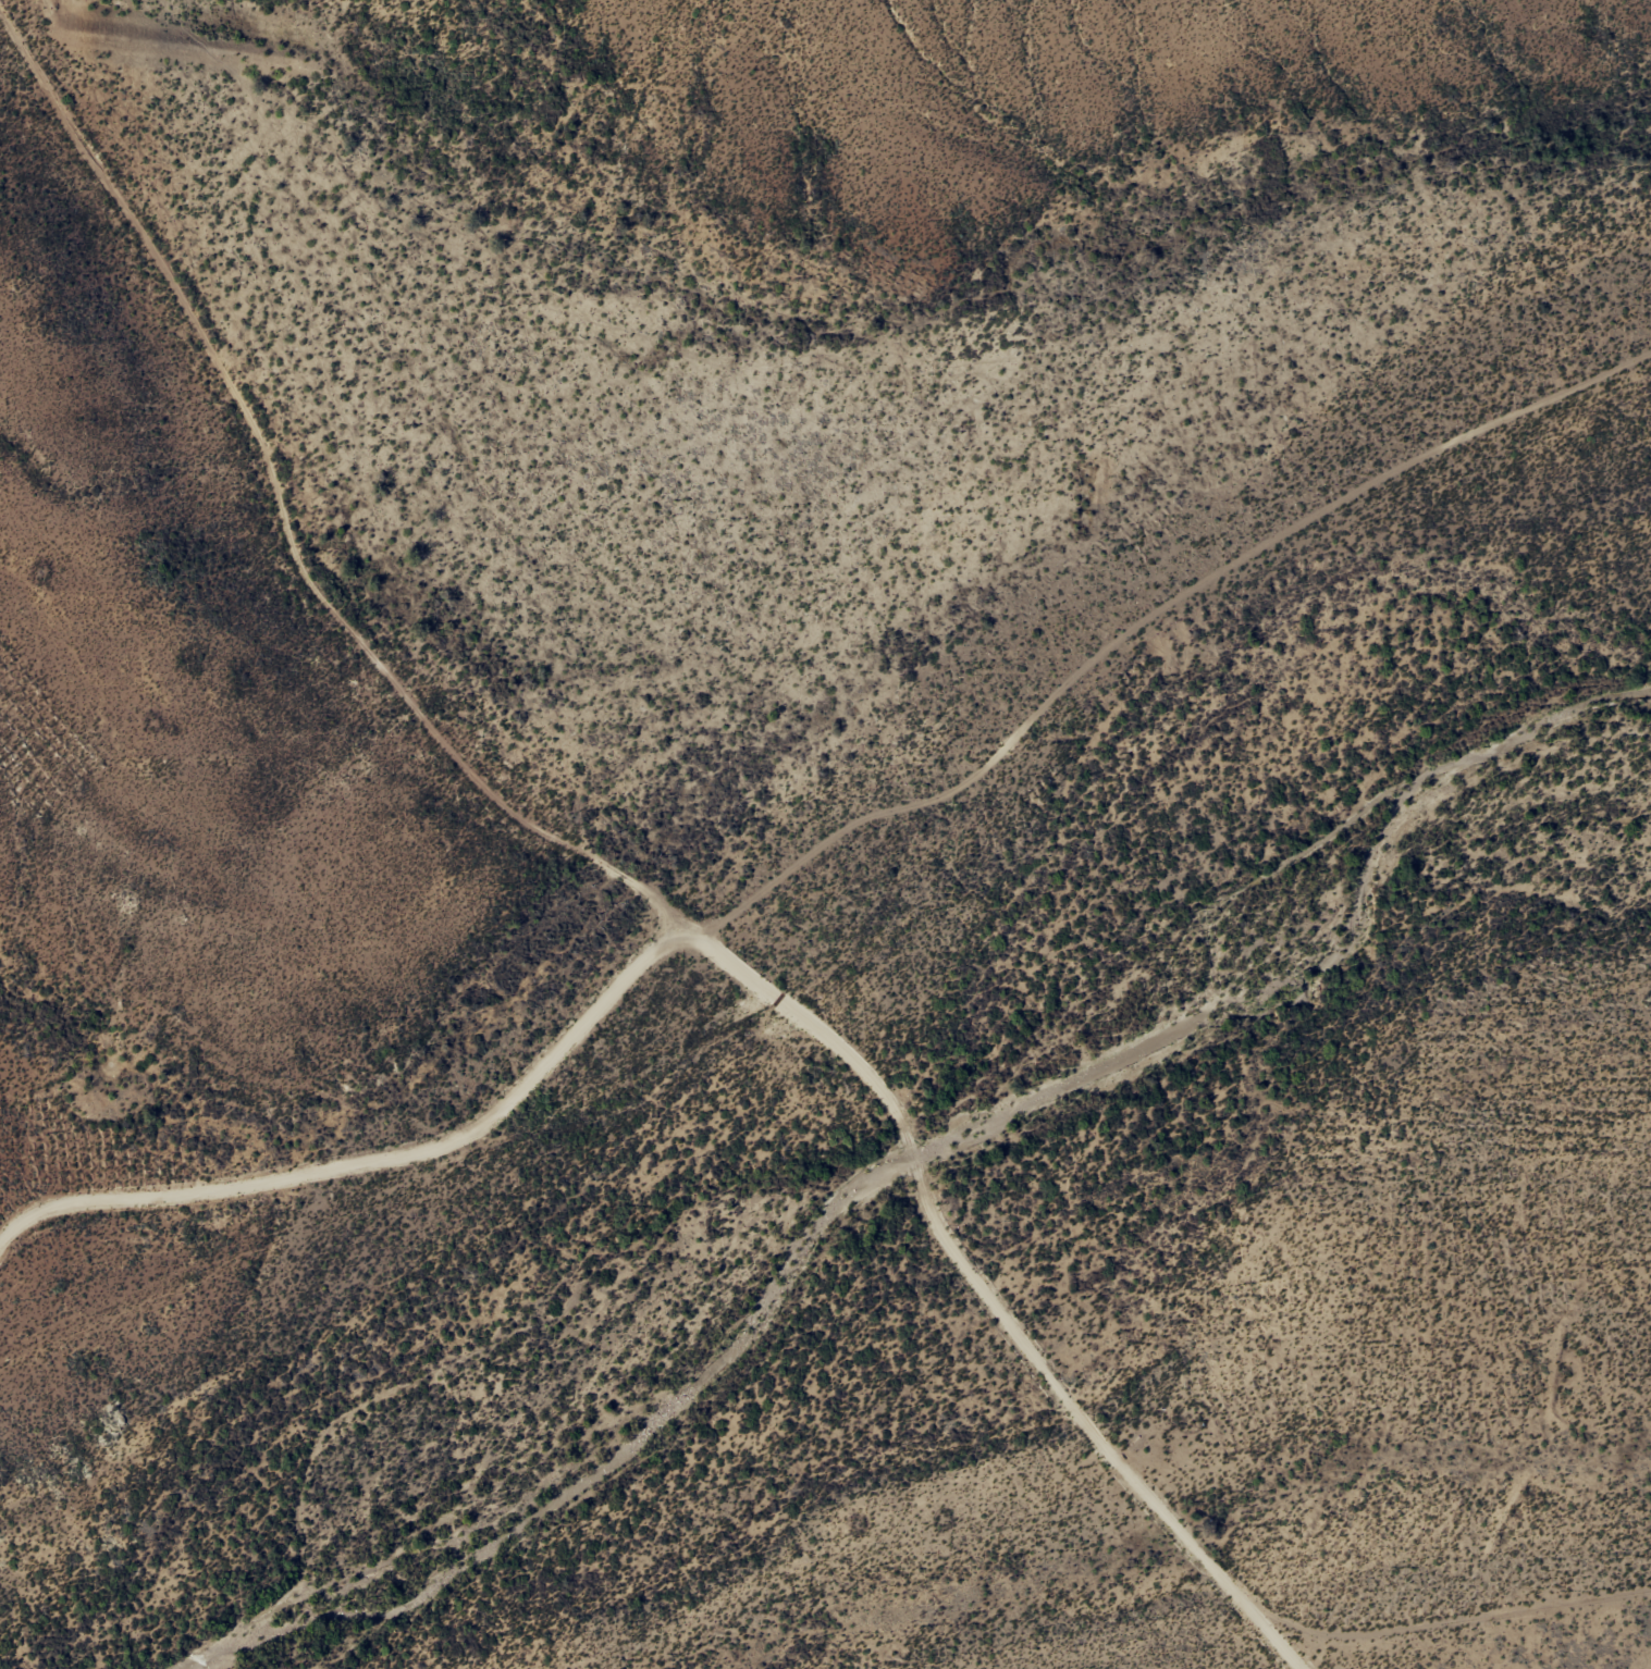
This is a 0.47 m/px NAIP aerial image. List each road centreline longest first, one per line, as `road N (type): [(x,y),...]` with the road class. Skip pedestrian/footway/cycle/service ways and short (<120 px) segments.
road 1 (track): [(32,0),(218,259),(315,492),(486,734),(572,821),(809,966),(858,950),(981,783),(1282,567),(1610,388),(1650,376)]
road 2 (track): [(0,1316),(99,1258),(481,1183),(695,1070),(798,993),(809,966)]

